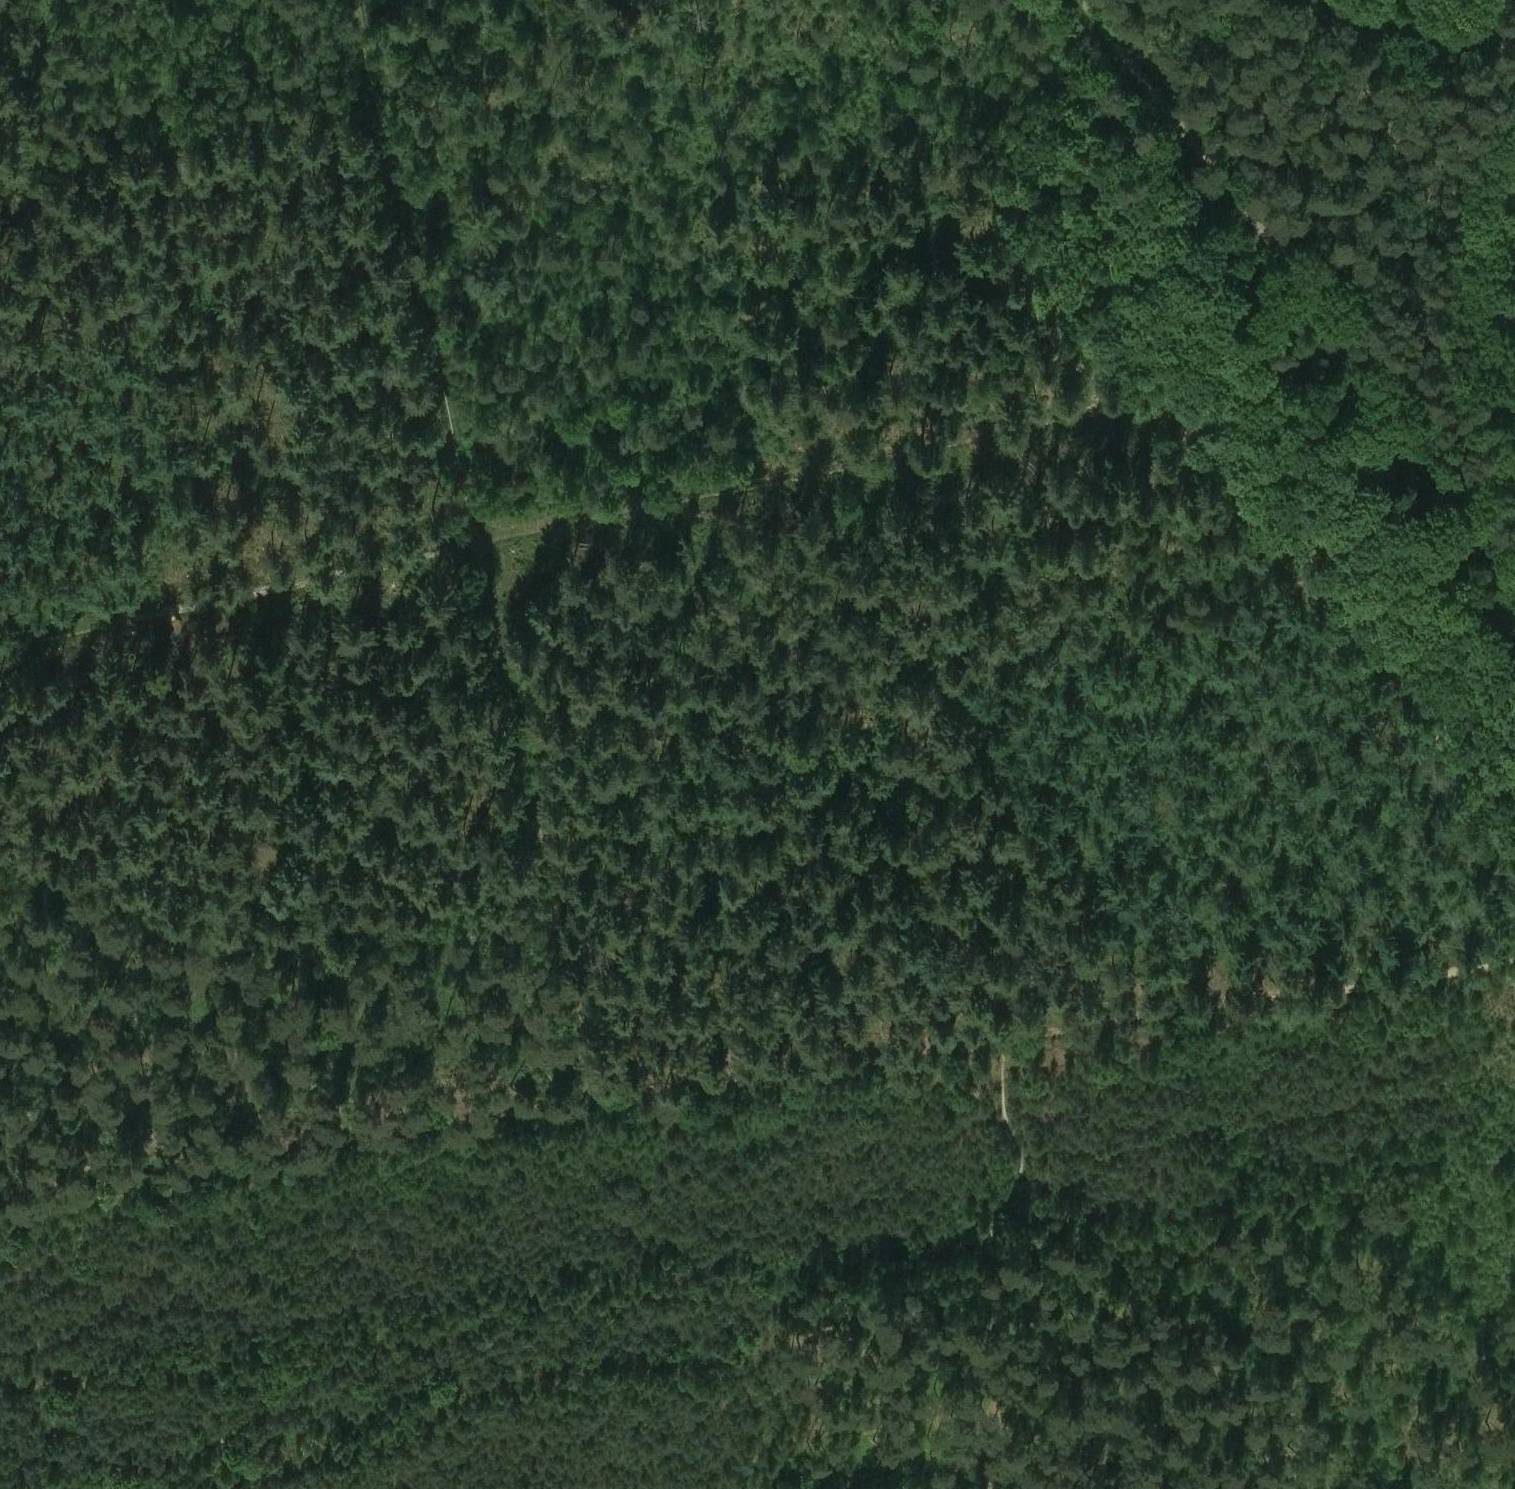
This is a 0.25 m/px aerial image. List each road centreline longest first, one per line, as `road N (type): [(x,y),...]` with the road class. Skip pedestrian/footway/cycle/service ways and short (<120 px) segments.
road 1 (track): [(597,1082),(468,560),(353,0)]
road 2 (track): [(1514,962),(1007,1038),(597,1082)]
road 3 (track): [(1082,0),(1514,559)]
road 4 (track): [(0,1181),(597,1082)]
road 5 (track): [(0,668),(468,560)]

